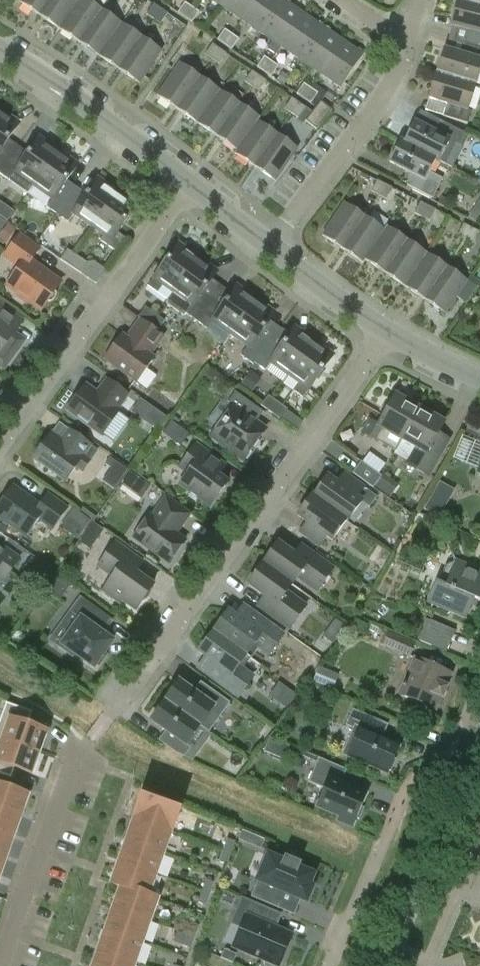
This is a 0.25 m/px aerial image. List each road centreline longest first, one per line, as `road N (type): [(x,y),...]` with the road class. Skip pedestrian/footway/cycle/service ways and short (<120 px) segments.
road 1 (residential): [(151,667),(385,332)]
road 2 (residential): [(0,447),(187,183)]
road 3 (residential): [(272,249),(419,48)]
road 4 (tertiary): [(385,965),(479,745)]
road 5 (residential): [(187,183),(0,51)]
road 6 (residential): [(74,763),(0,965)]
road 7 (residential): [(330,965),(412,780)]
road 8 (residential): [(385,332),(272,249)]

